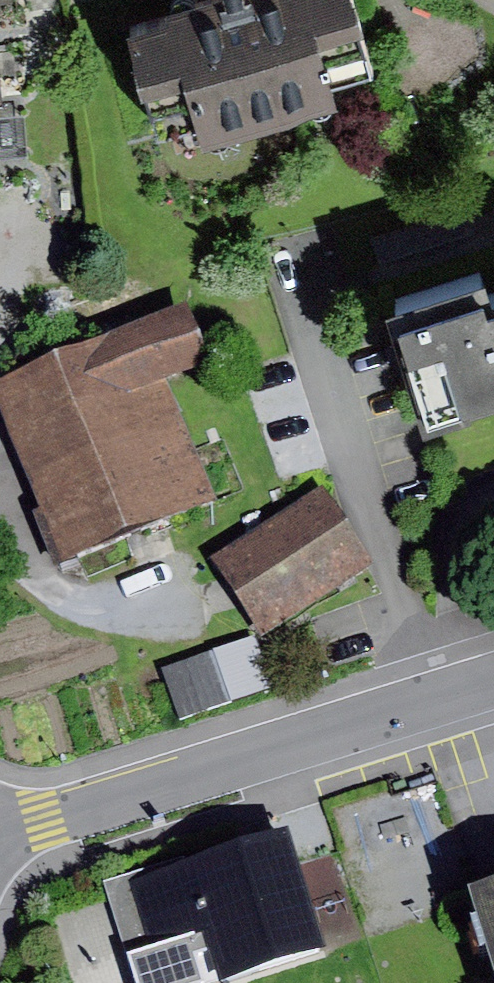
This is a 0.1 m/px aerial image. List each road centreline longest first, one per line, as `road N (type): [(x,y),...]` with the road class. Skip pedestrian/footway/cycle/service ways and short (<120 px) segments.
road 1 (residential): [(493,679),(0,834)]

